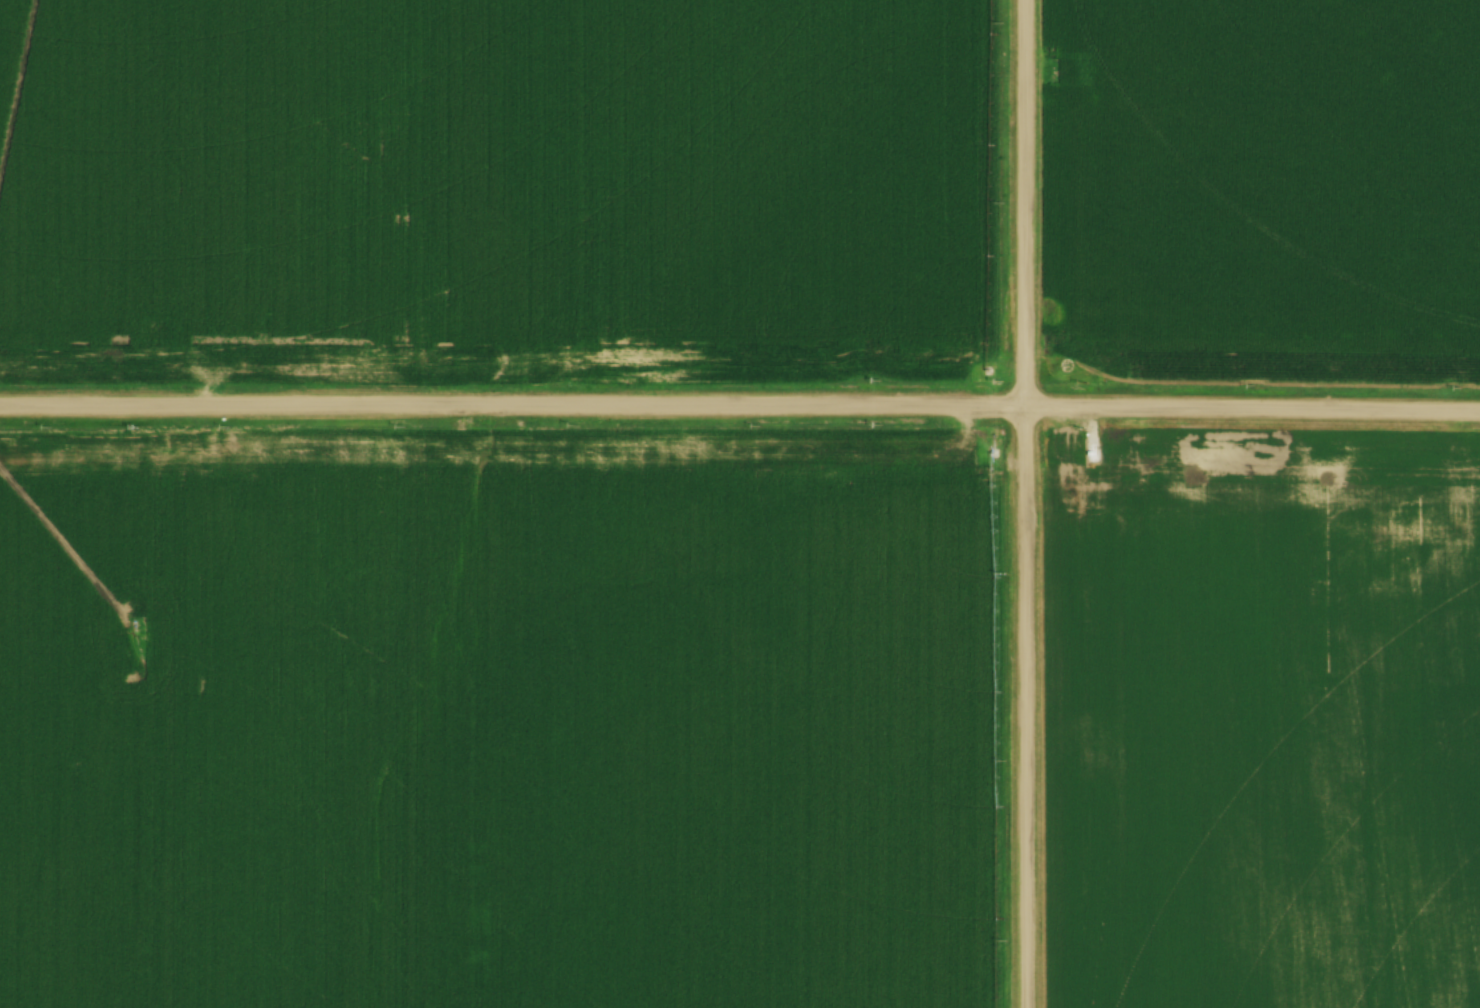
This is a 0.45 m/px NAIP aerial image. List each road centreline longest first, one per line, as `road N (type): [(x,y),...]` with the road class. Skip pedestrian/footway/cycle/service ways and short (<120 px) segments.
road 1 (residential): [(0,408),(1479,417)]
road 2 (tertiary): [(1019,1007),(1017,0)]

